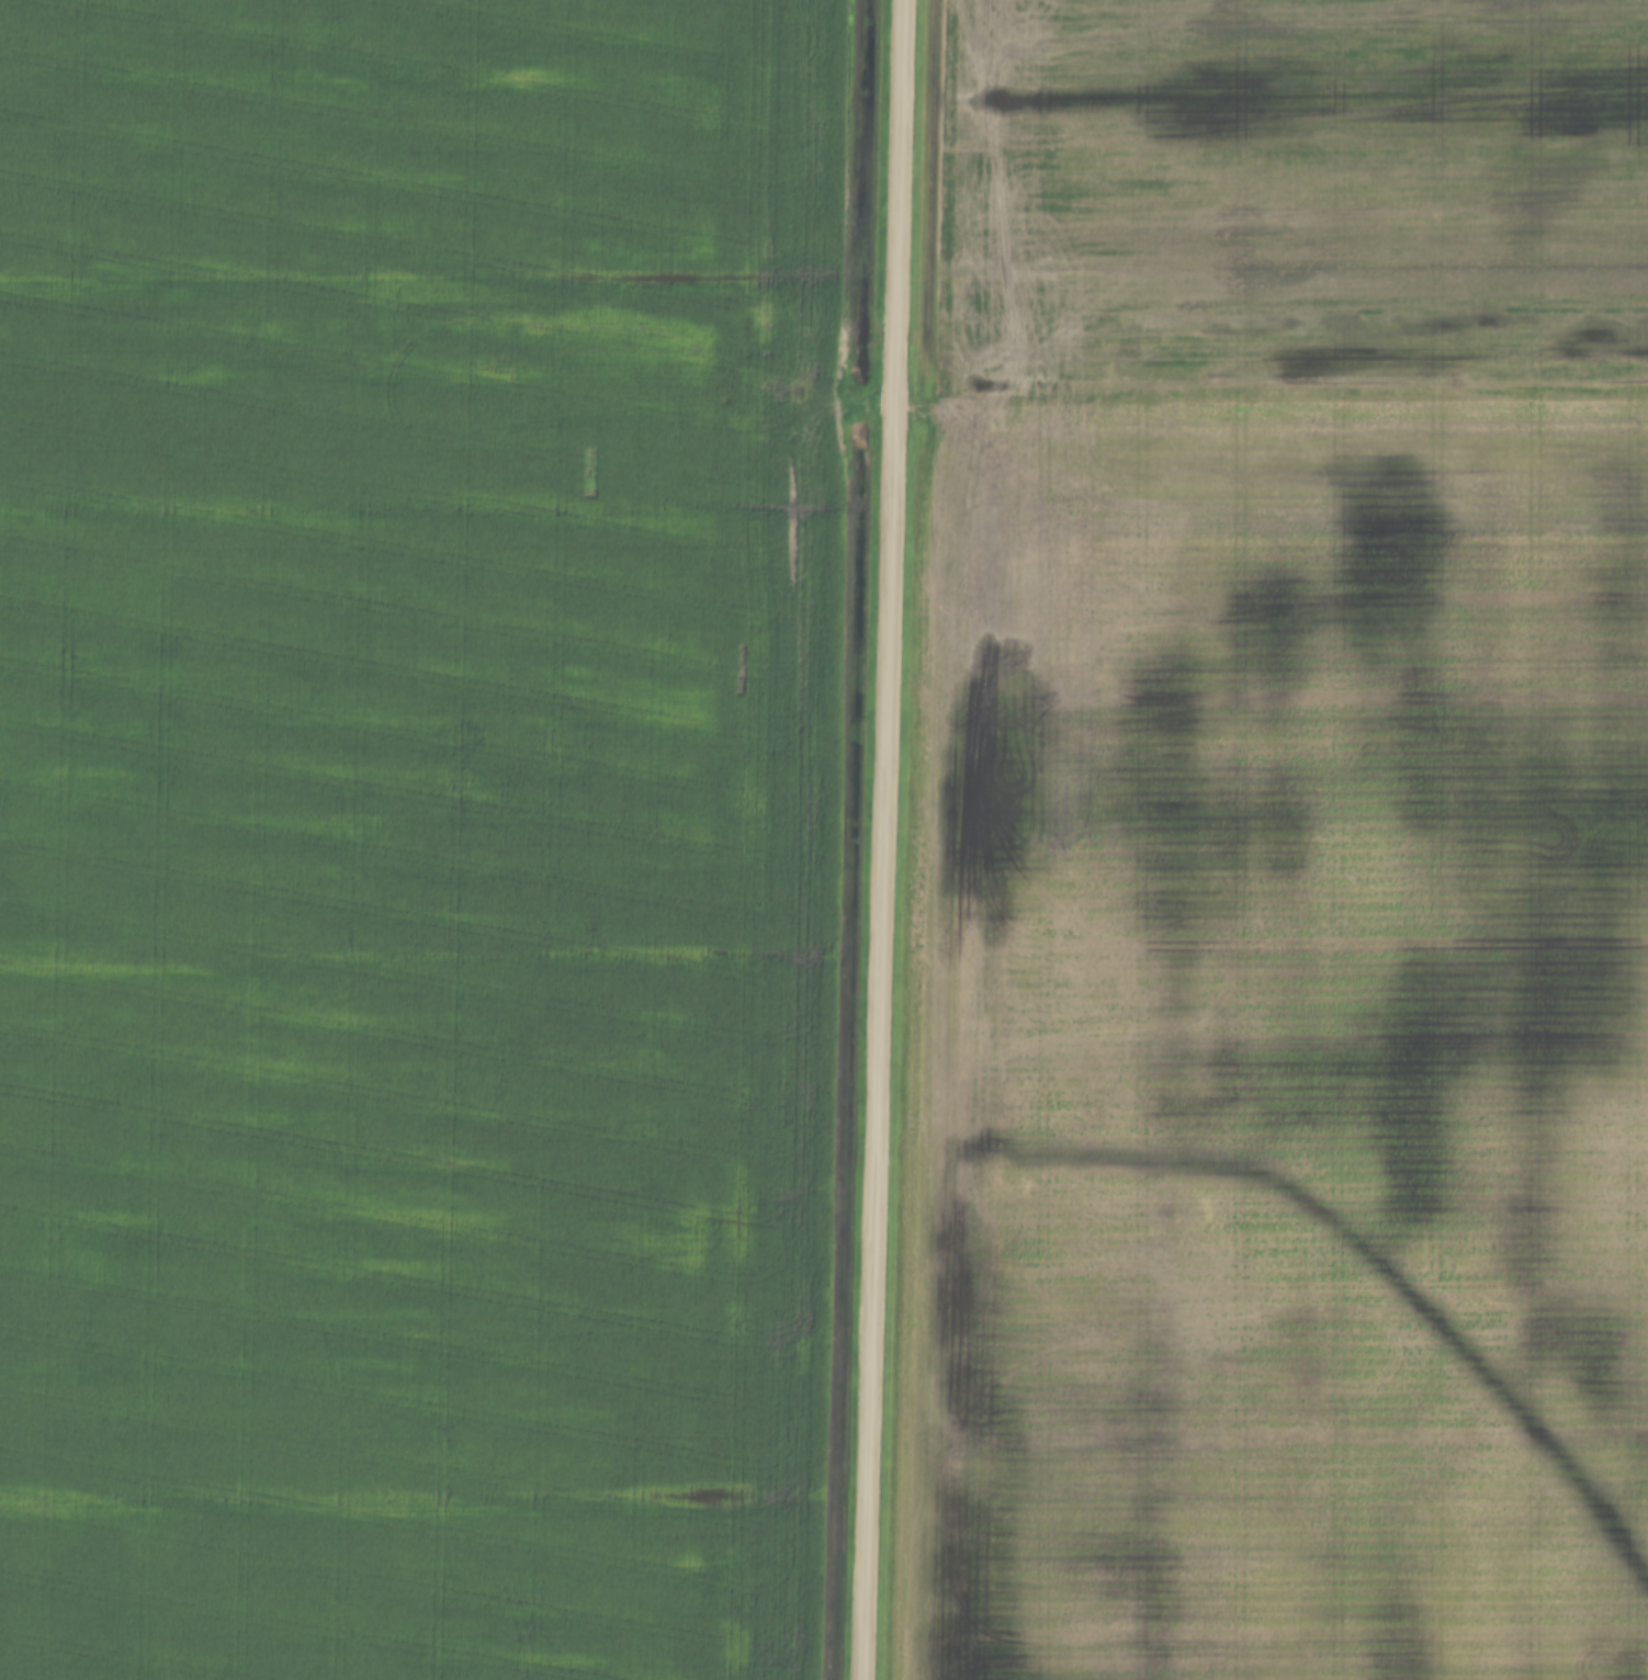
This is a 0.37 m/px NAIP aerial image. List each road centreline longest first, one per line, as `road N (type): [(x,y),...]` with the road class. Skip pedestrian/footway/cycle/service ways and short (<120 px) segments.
road 1 (residential): [(863,1679),(908,0)]

